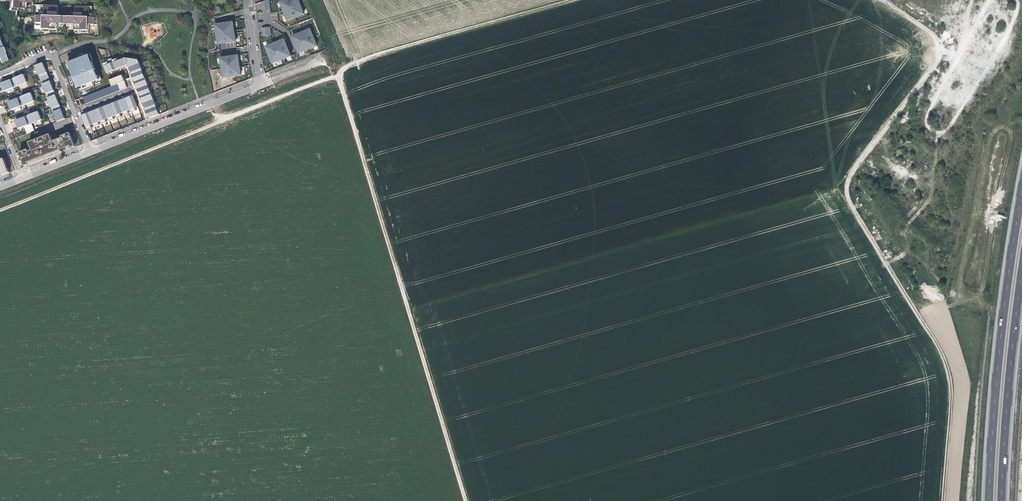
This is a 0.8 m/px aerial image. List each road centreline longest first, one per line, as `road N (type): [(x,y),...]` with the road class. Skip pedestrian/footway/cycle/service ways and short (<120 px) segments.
road 1 (track): [(943,500),(953,379),(846,185),(941,54),(929,29),(880,0)]
road 2 (track): [(466,500),(338,75)]
road 3 (motorway): [(1021,194),(989,500)]
road 4 (track): [(571,0),(380,53),(338,75)]
road 5 (motorway): [(1002,500),(1021,277)]
road 6 (residential): [(90,152),(261,86)]
road 7 (residential): [(0,74),(52,57),(90,152)]

